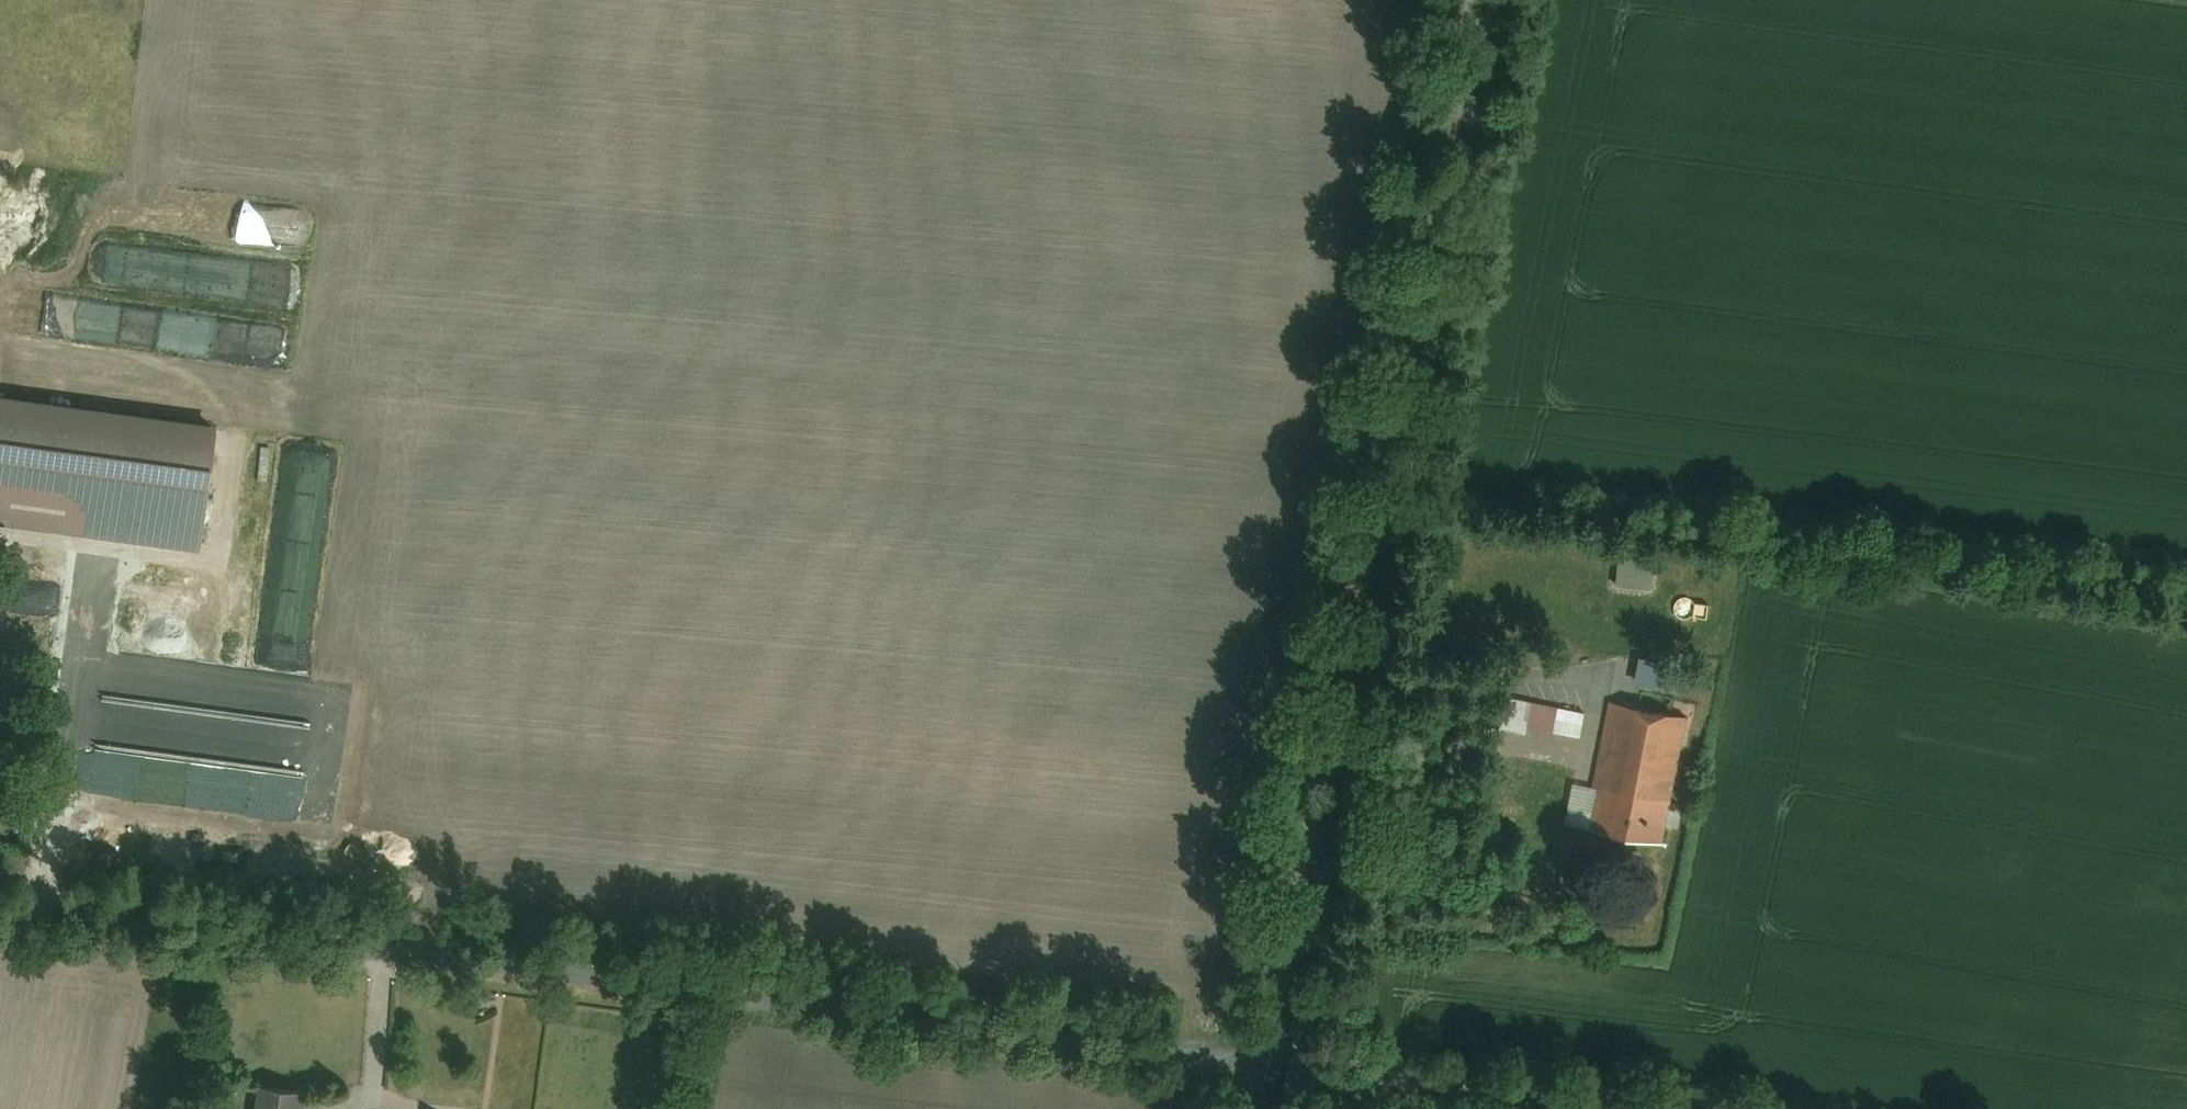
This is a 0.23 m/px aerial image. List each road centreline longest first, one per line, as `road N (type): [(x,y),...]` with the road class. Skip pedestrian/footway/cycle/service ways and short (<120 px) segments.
road 1 (unclassified): [(1274,1066),(0,903)]
road 2 (tertiary): [(1274,1066),(1495,0)]
road 3 (track): [(1610,1108),(1274,1066)]

